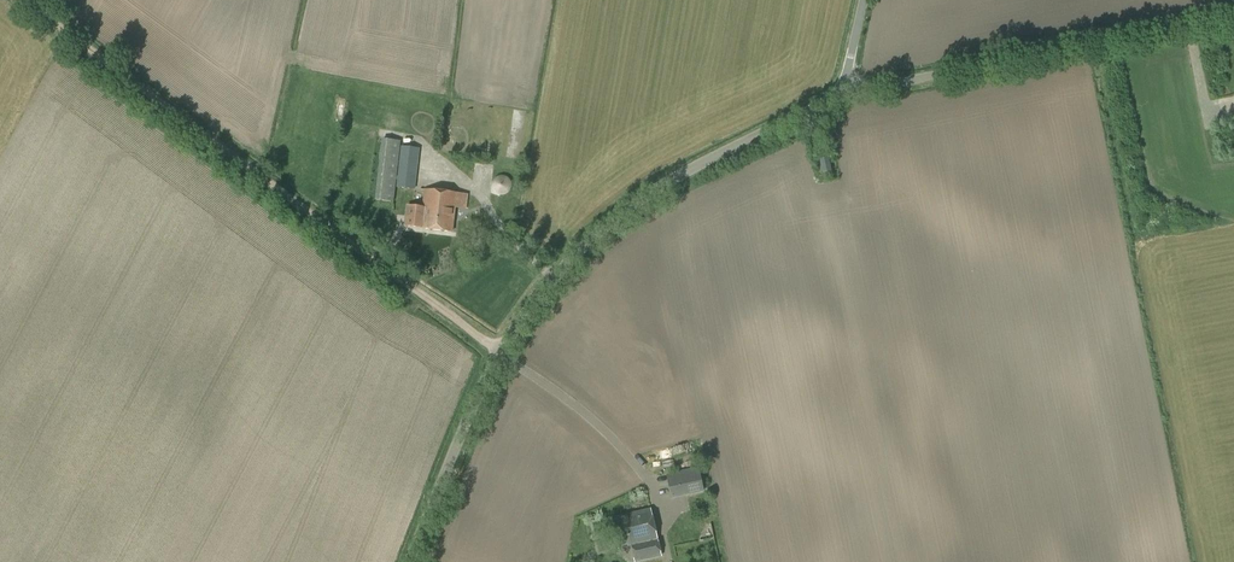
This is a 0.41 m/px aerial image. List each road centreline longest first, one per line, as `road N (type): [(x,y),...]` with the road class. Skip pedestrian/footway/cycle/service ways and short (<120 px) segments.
road 1 (unclassified): [(411,561),(488,378),(570,261),(672,180),(850,93)]
road 2 (track): [(22,0),(501,355)]
road 3 (unclassified): [(850,93),(1233,15)]

